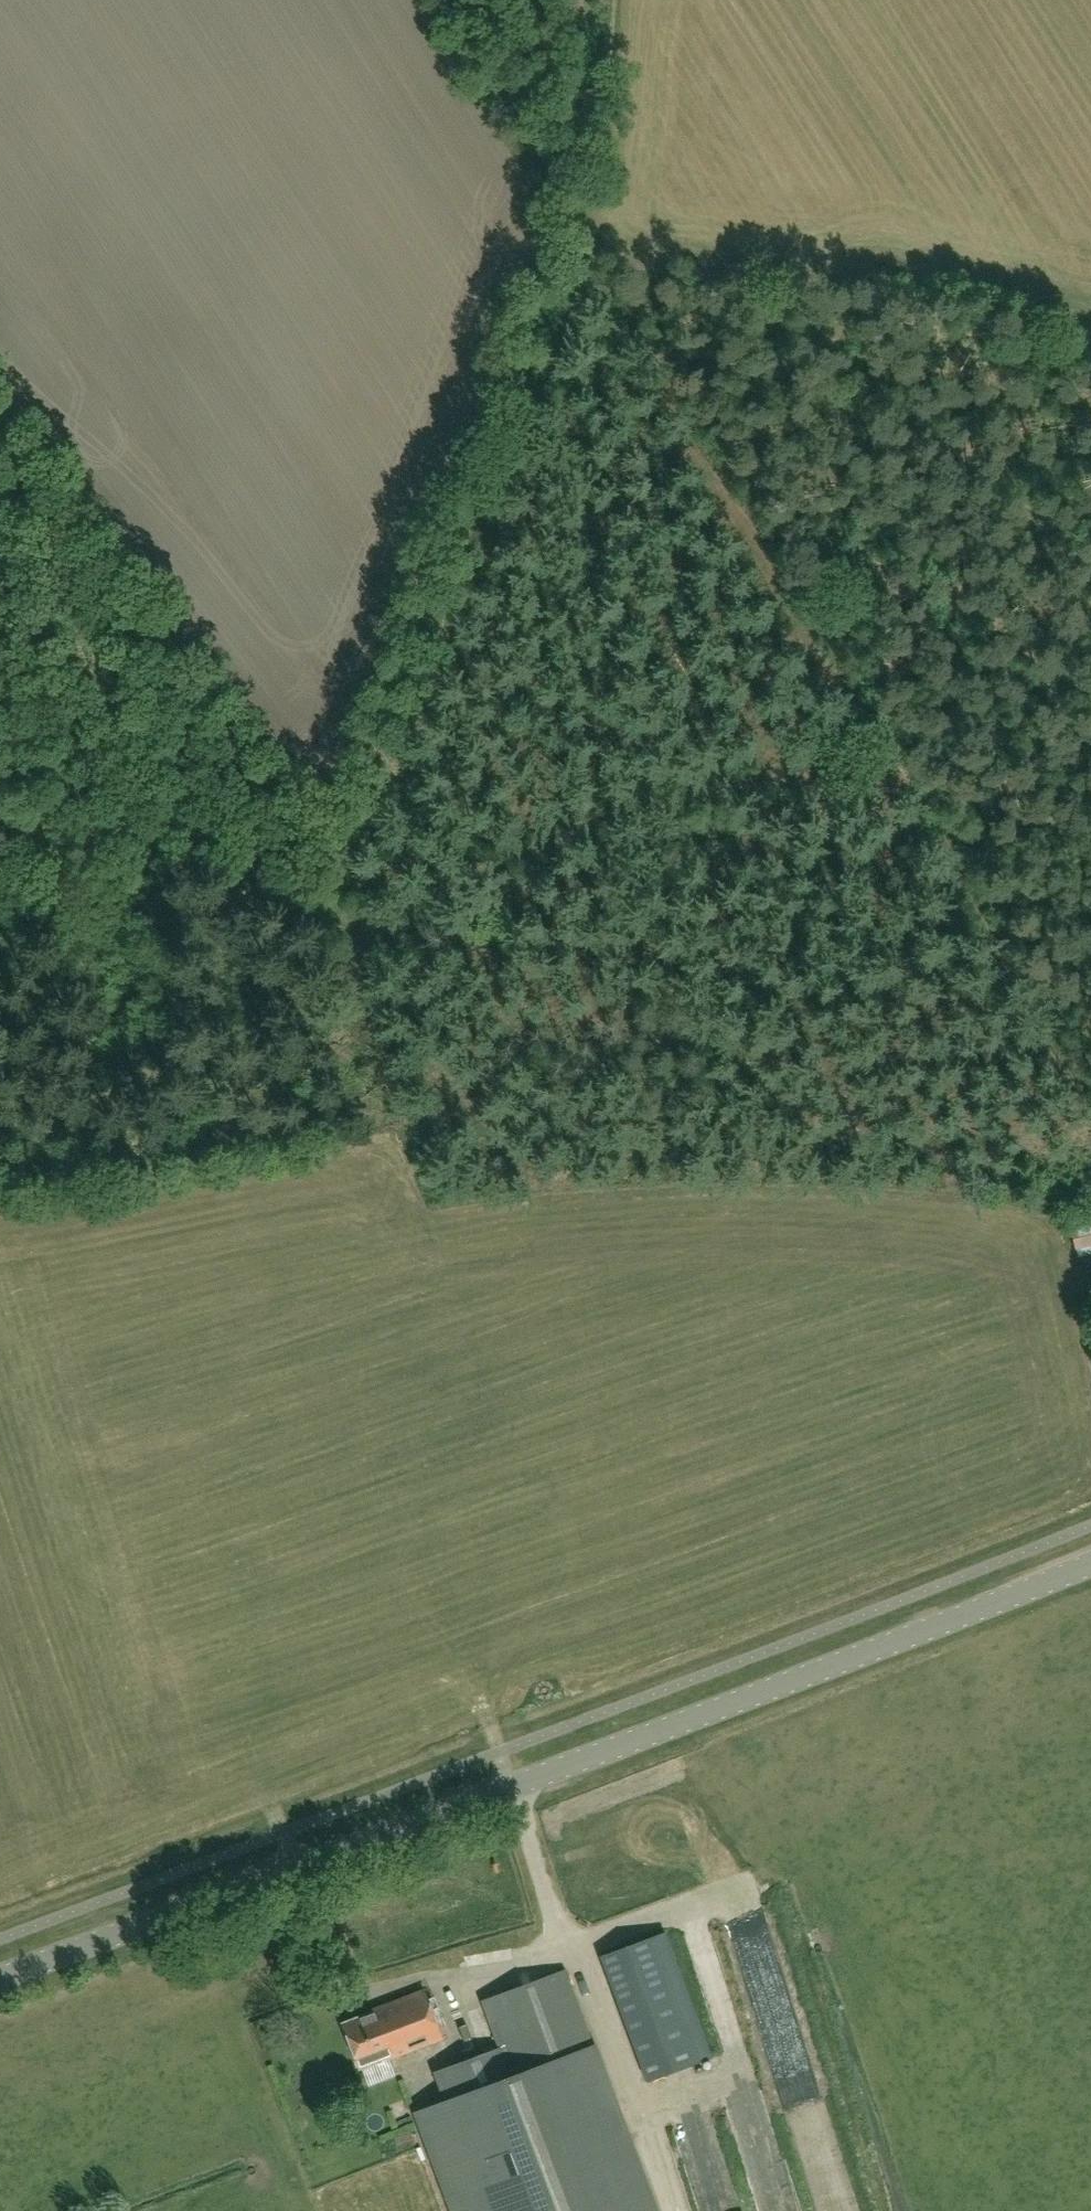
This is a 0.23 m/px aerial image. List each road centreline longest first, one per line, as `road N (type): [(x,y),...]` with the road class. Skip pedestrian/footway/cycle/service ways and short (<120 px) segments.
road 1 (tertiary): [(0,1979),(1090,1564)]

